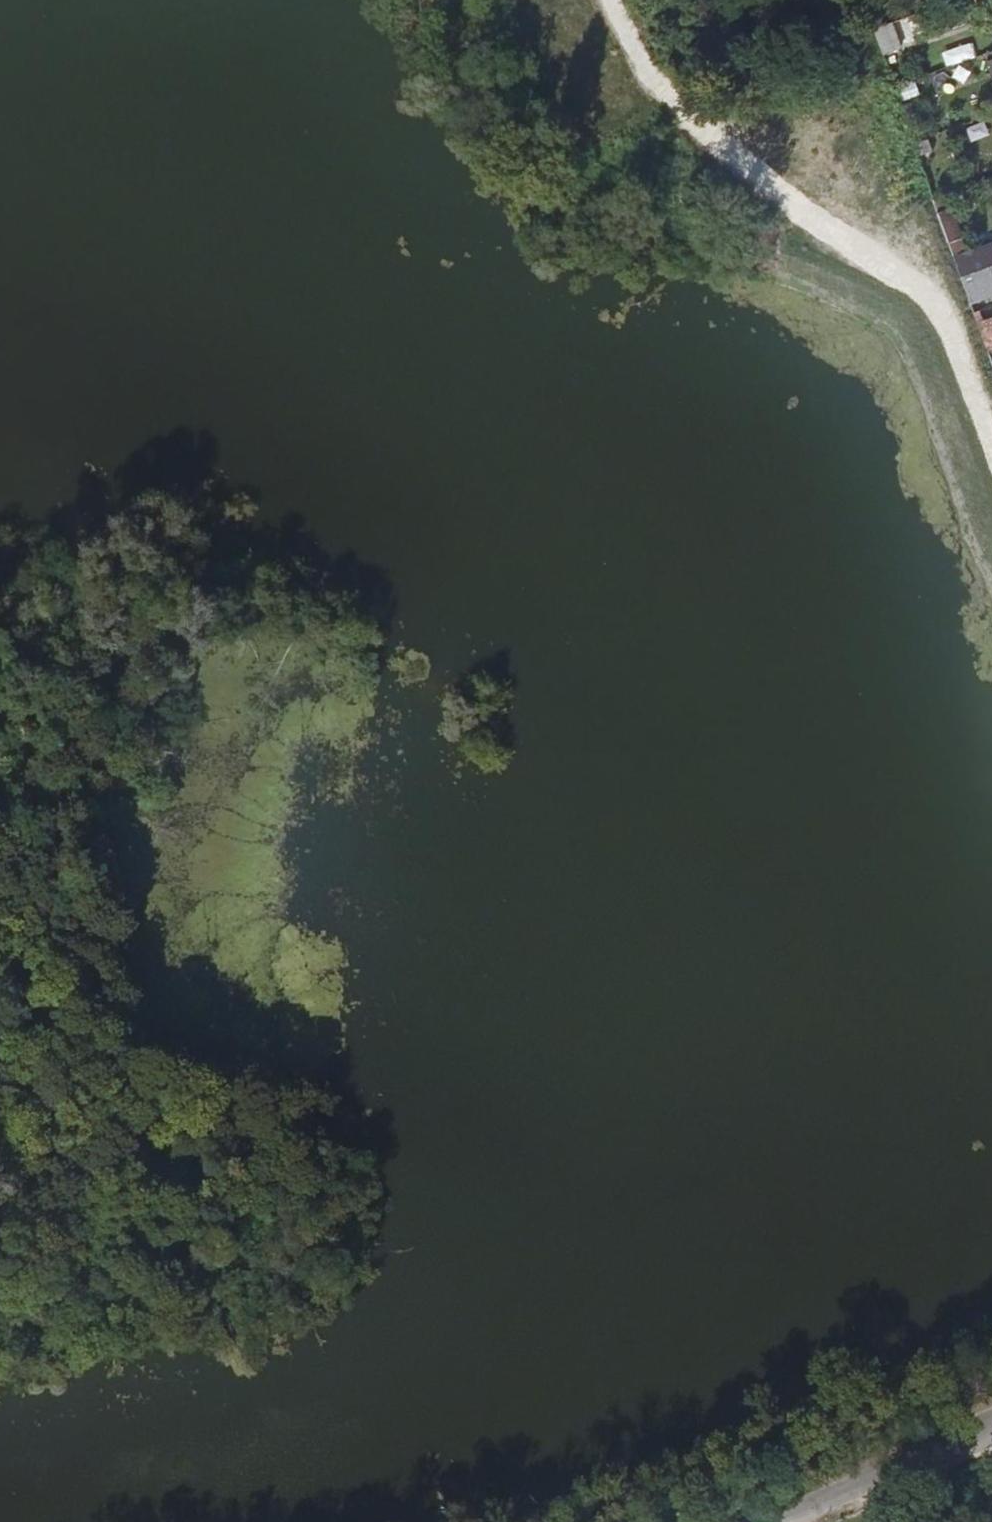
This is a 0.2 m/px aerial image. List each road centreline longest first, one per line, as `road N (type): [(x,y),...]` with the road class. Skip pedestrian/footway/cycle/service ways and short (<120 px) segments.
road 1 (residential): [(991,1428),(768,1521)]

